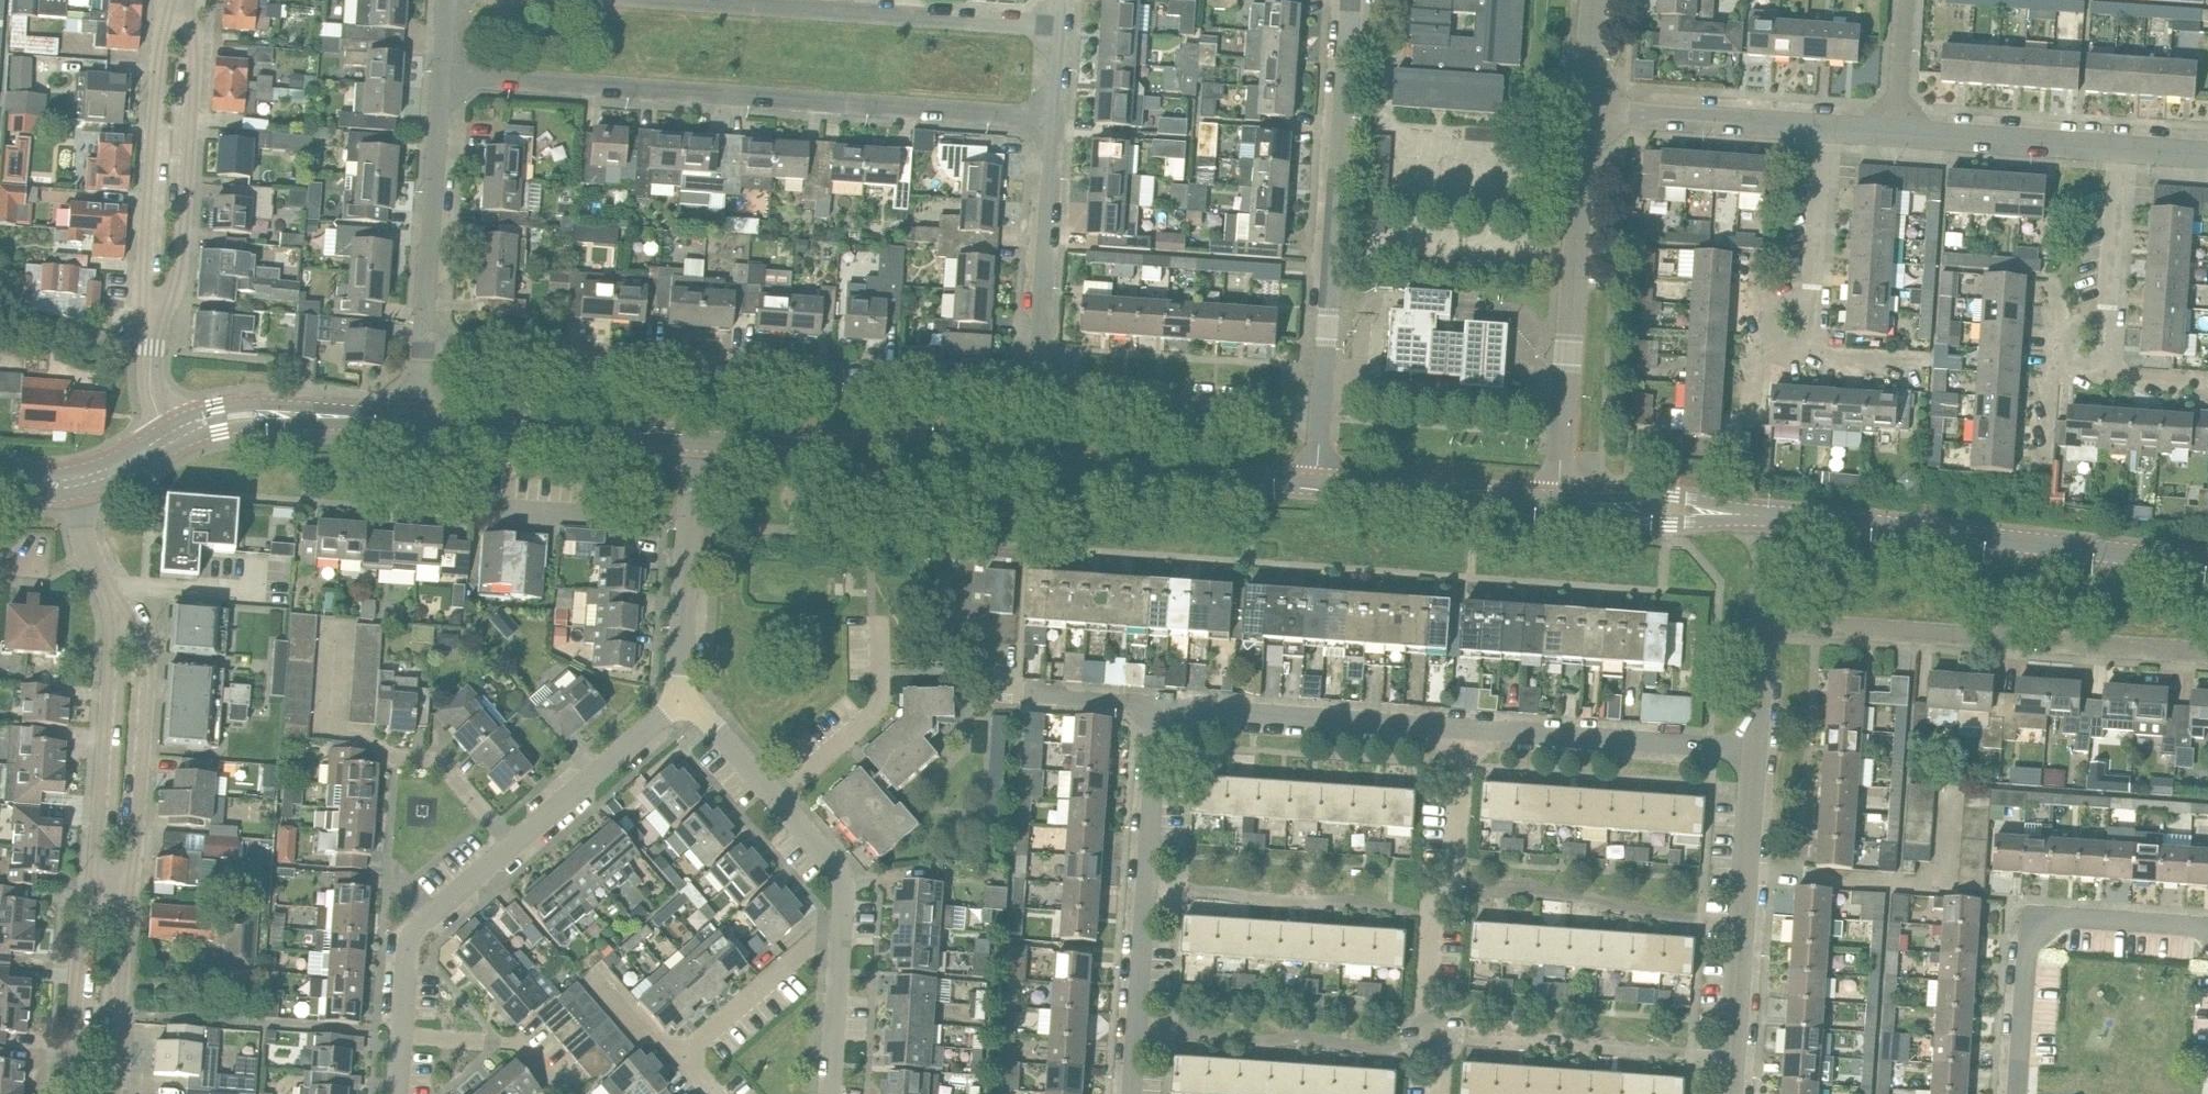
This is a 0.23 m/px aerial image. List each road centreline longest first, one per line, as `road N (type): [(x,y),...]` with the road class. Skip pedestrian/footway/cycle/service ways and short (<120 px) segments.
road 1 (residential): [(1056,118),(442,73)]
road 2 (residential): [(1036,392),(424,347)]
road 3 (unclassified): [(2207,653),(1763,622)]
road 4 (secondary): [(2207,561),(1770,516)]
road 5 (residential): [(1322,412),(1351,0)]
road 6 (unclassified): [(1559,499),(1586,109)]
road 7 (residential): [(1132,1093),(1159,705)]
road 8 (unclassified): [(1440,1093),(1425,1002),(1432,908),(1455,883),(1465,727)]
road 9 (residential): [(1062,26),(704,0)]
road 10 (residential): [(1732,1093),(1755,748)]
road 11 (residential): [(2018,1093),(2028,939),(2065,916),(2207,929)]
road 12 (tertiary): [(184,6),(163,30),(143,279),(154,318)]
road 13 (tertiary): [(154,318),(179,273),(195,34),(184,6)]
road 14 (residential): [(1465,727),(1159,705)]
road 15 (tertiary): [(129,880),(150,661),(113,600)]
road 16 (residential): [(1755,748),(1465,727)]
road 17 (residential): [(1322,412),(1036,392)]
road 18 (secondary): [(1317,484),(1038,464)]
road 19 (tertiary): [(113,600),(95,878)]
road 20 (secondary): [(420,421),(695,438)]
road 21 (residential): [(1036,392),(1056,118)]
road 22 (residential): [(424,347),(442,73)]
road 23 (secondary): [(164,434),(272,412),(420,421)]
road 24 (secondary): [(796,446),(842,471),(906,483),(1038,464)]
road 25 (secondary): [(1038,464),(928,431),(796,446)]
road 26 (secondary): [(1559,499),(1317,484)]
road 27 (residential): [(1823,126),(1586,109)]
road 28 (residential): [(402,1036),(408,947),(420,924),(512,844)]
road 29 (residential): [(512,844),(682,695)]
road 30 (residential): [(776,798),(878,705),(879,619)]
road 31 (residential): [(689,521),(466,505)]
road 32 (residential): [(2119,147),(1896,131)]
road 33 (tertiary): [(95,878),(79,942),(72,1093)]
road 34 (tertiary): [(114,1093),(129,880)]
road 35 (secondary): [(1770,516),(1559,499)]
road 36 (residential): [(692,1057),(697,1043),(815,941),(840,942)]
road 37 (residential): [(2107,321),(2119,147)]
road 38 (residential): [(682,695),(689,521)]
road 39 (residential): [(1811,295),(1823,126)]
road 40 (residential): [(840,942),(838,868),(776,798)]
road 41 (residential): [(512,844),(439,760),(393,756)]
road 42 (residential): [(829,1093),(840,942)]
road 43 (residential): [(776,798),(682,695)]
road 44 (residential): [(1159,705),(1027,692)]
road 45 (residential): [(1896,131),(1906,0)]
road 46 (residential): [(402,1036),(531,1043)]
road 47 (residential): [(1755,748),(1763,622)]
road 48 (tertiary): [(113,600),(85,546),(72,482)]

